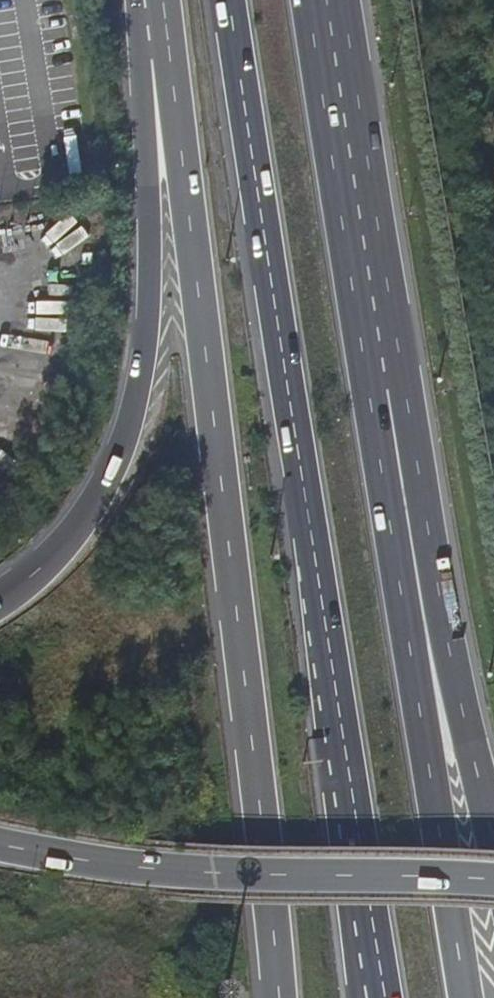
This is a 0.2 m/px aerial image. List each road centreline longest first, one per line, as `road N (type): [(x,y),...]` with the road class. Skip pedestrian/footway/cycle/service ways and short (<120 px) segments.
road 1 (motorway): [(231,0),(383,997)]
road 2 (trunk): [(167,53),(278,997)]
road 3 (motorway): [(467,997),(377,394)]
road 4 (motorway): [(167,53),(148,119),(143,327),(131,403),(85,516),(47,563),(0,598)]
road 5 (motorway): [(0,848),(210,875),(493,881)]
road 6 (motorway): [(493,841),(439,604),(377,394)]
road 7 (motorway): [(377,394),(324,0)]

